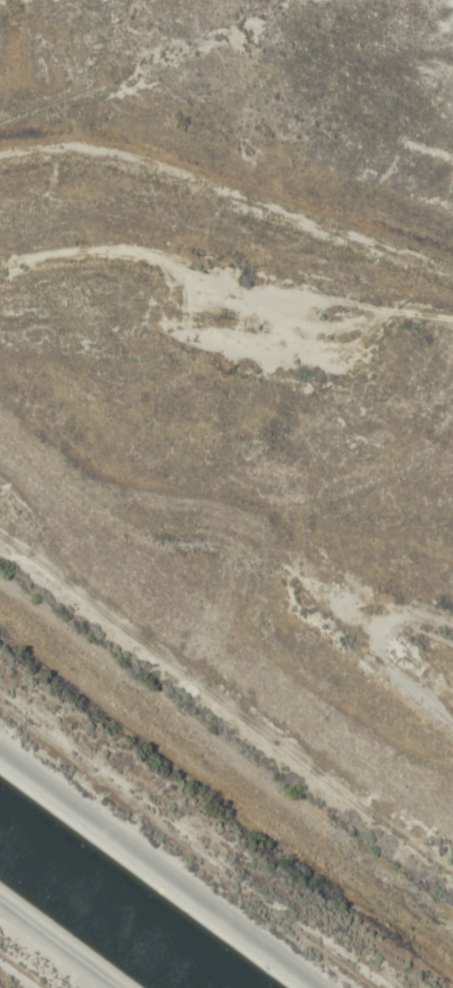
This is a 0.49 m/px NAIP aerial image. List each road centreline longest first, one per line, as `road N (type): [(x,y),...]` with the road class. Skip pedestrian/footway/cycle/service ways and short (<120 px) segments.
road 1 (track): [(452,255),(83,134),(0,148)]
road 2 (track): [(452,744),(354,675),(364,633),(452,649)]

